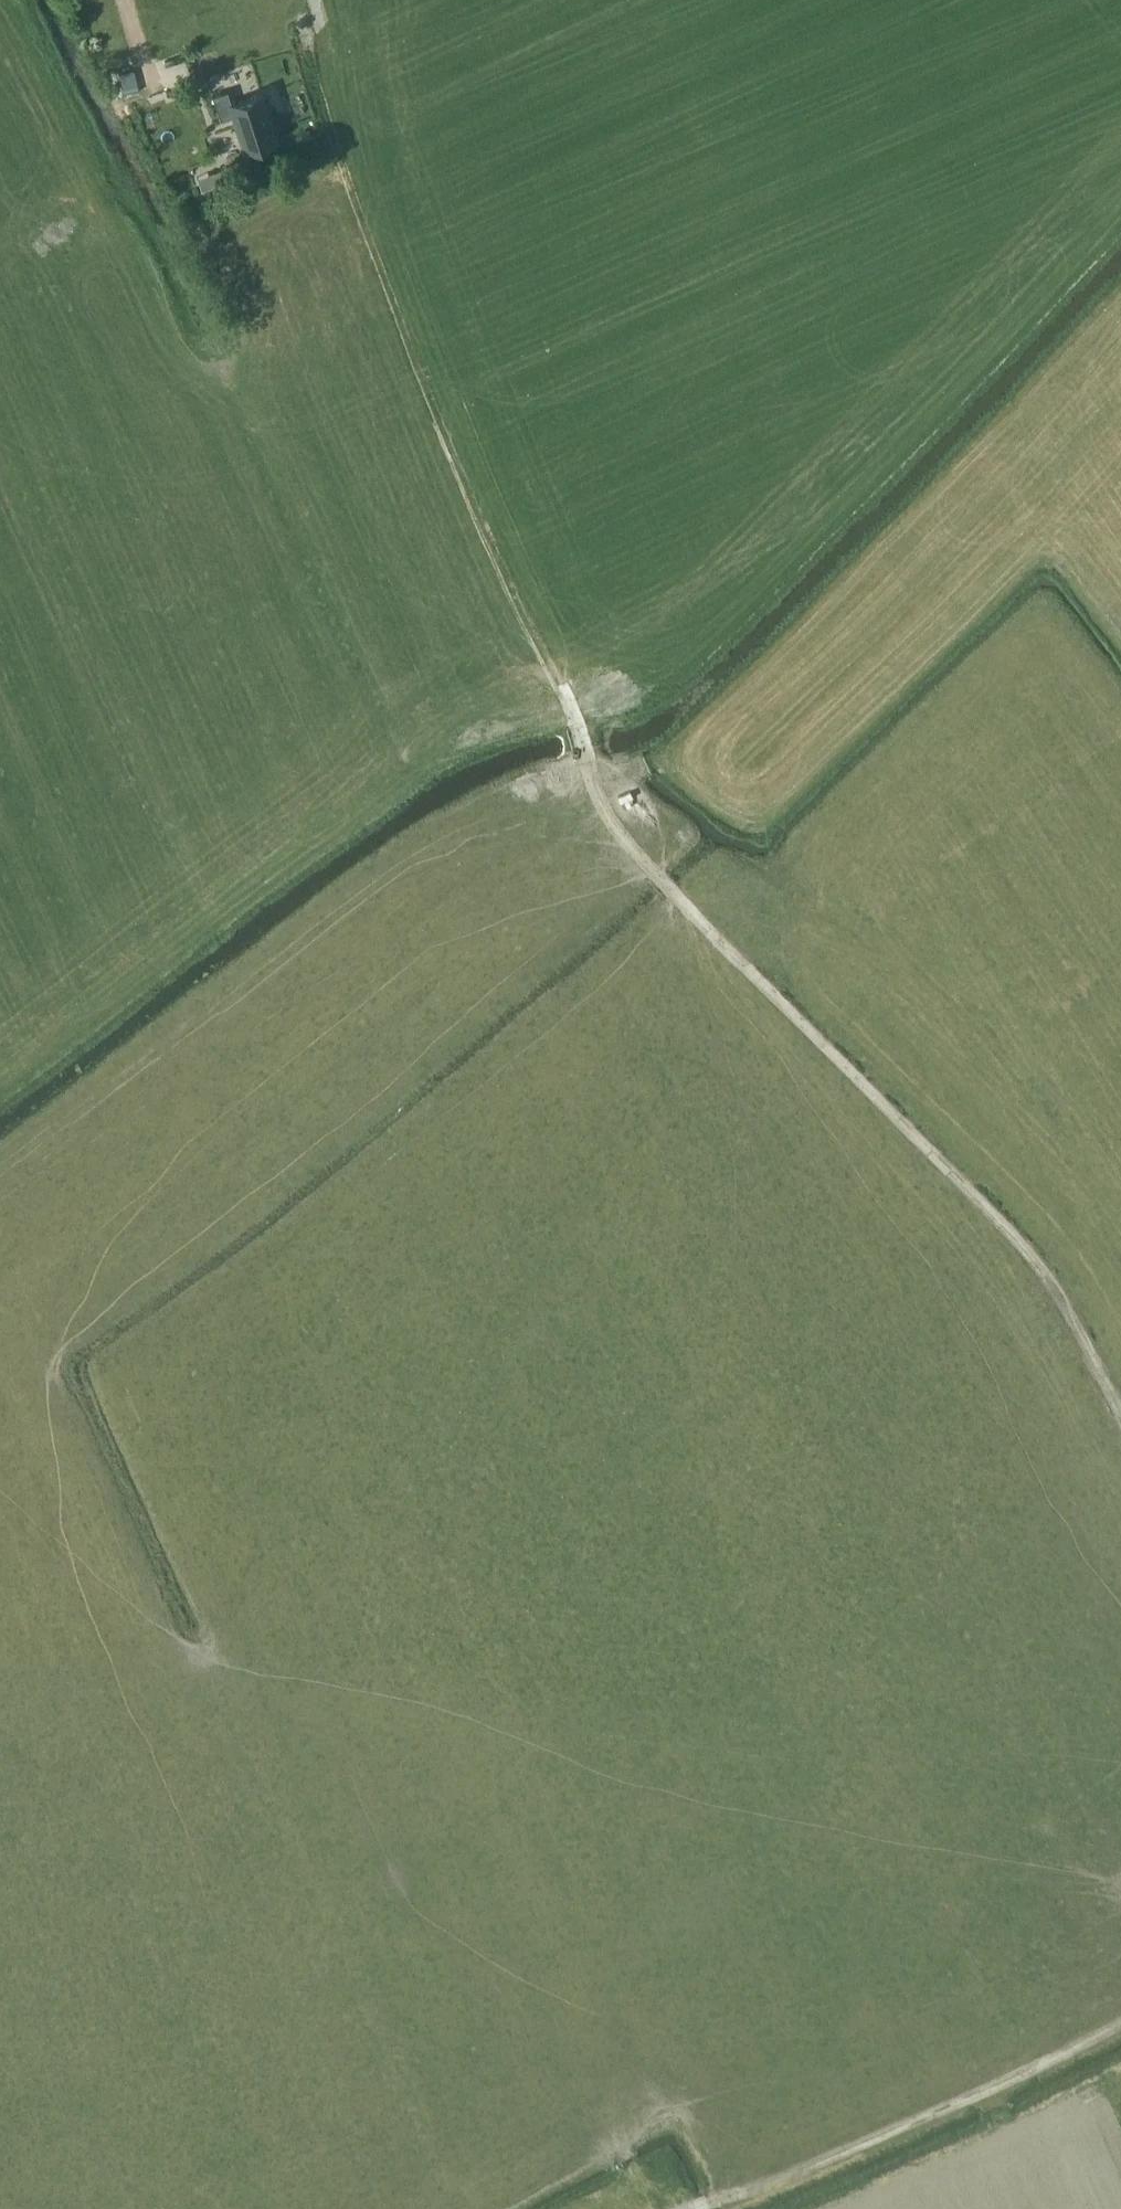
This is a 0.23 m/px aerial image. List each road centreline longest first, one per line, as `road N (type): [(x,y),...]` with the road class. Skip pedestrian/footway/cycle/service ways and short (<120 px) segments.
road 1 (track): [(1120,1415),(1041,1270),(619,834),(598,806),(575,719)]
road 2 (track): [(337,144),(402,333),(575,719)]
road 3 (track): [(1120,2018),(986,2089),(792,2175),(695,2208)]

